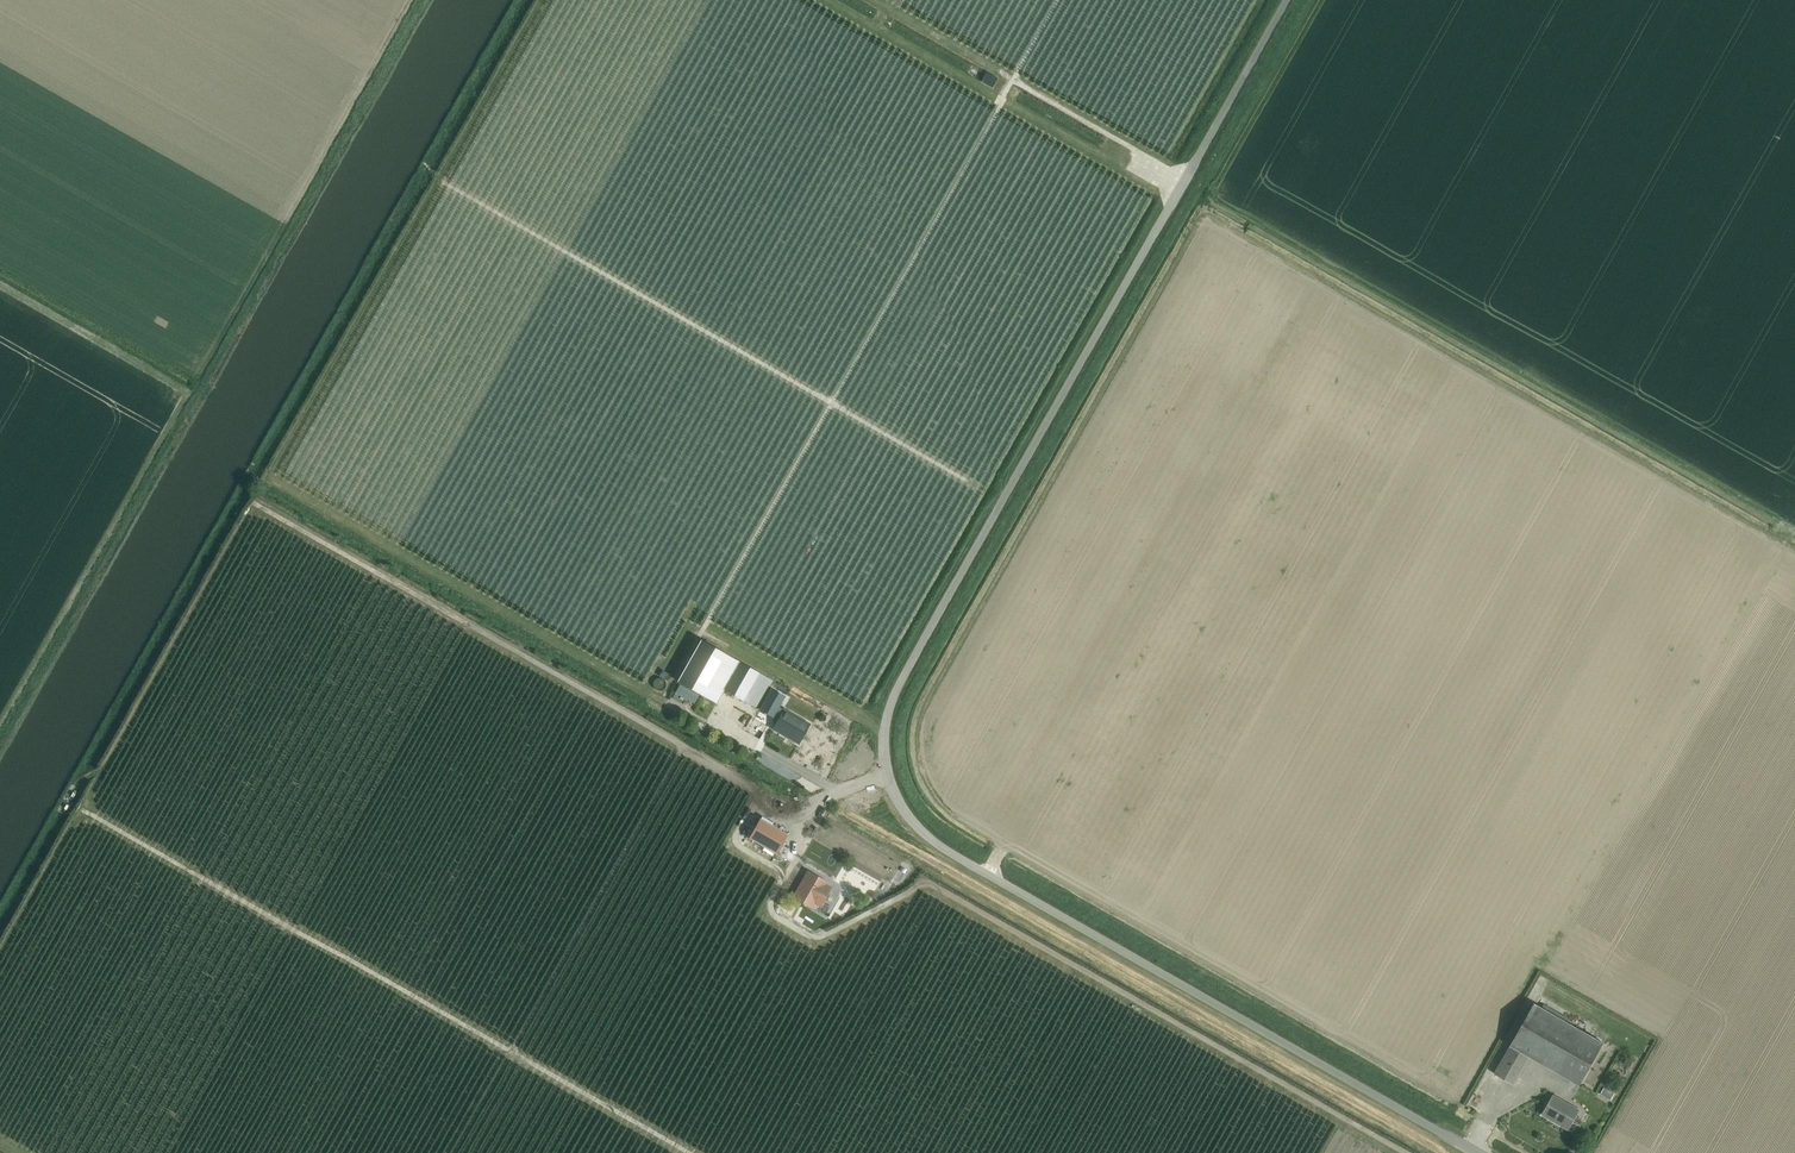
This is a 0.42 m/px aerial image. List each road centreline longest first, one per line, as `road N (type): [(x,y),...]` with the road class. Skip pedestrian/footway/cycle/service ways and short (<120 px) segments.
road 1 (unclassified): [(1477,1152),(928,838),(887,774),(892,703),(911,665),(1289,0)]

